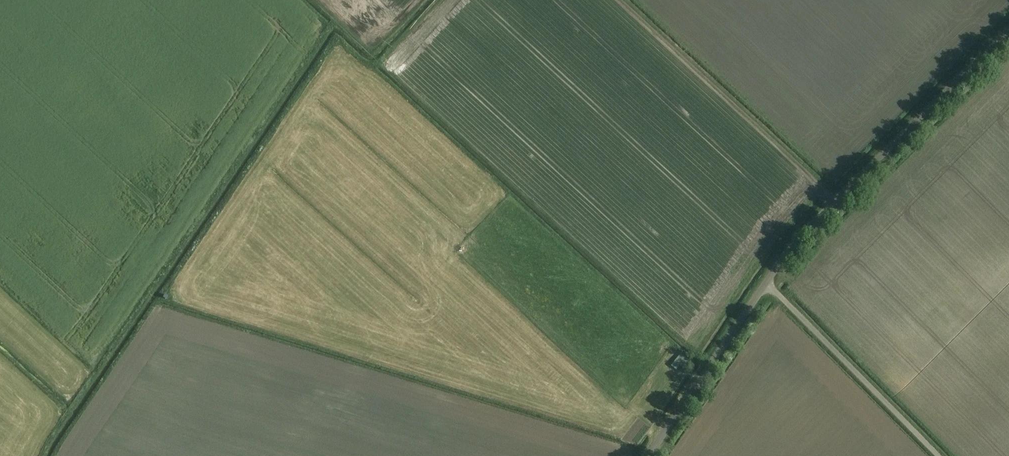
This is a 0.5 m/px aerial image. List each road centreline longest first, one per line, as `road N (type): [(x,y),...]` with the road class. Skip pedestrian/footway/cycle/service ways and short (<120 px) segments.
road 1 (unclassified): [(767,282),(799,238),(1008,29)]
road 2 (unclassified): [(939,455),(767,282)]
road 3 (unclassified): [(648,455),(767,282)]

